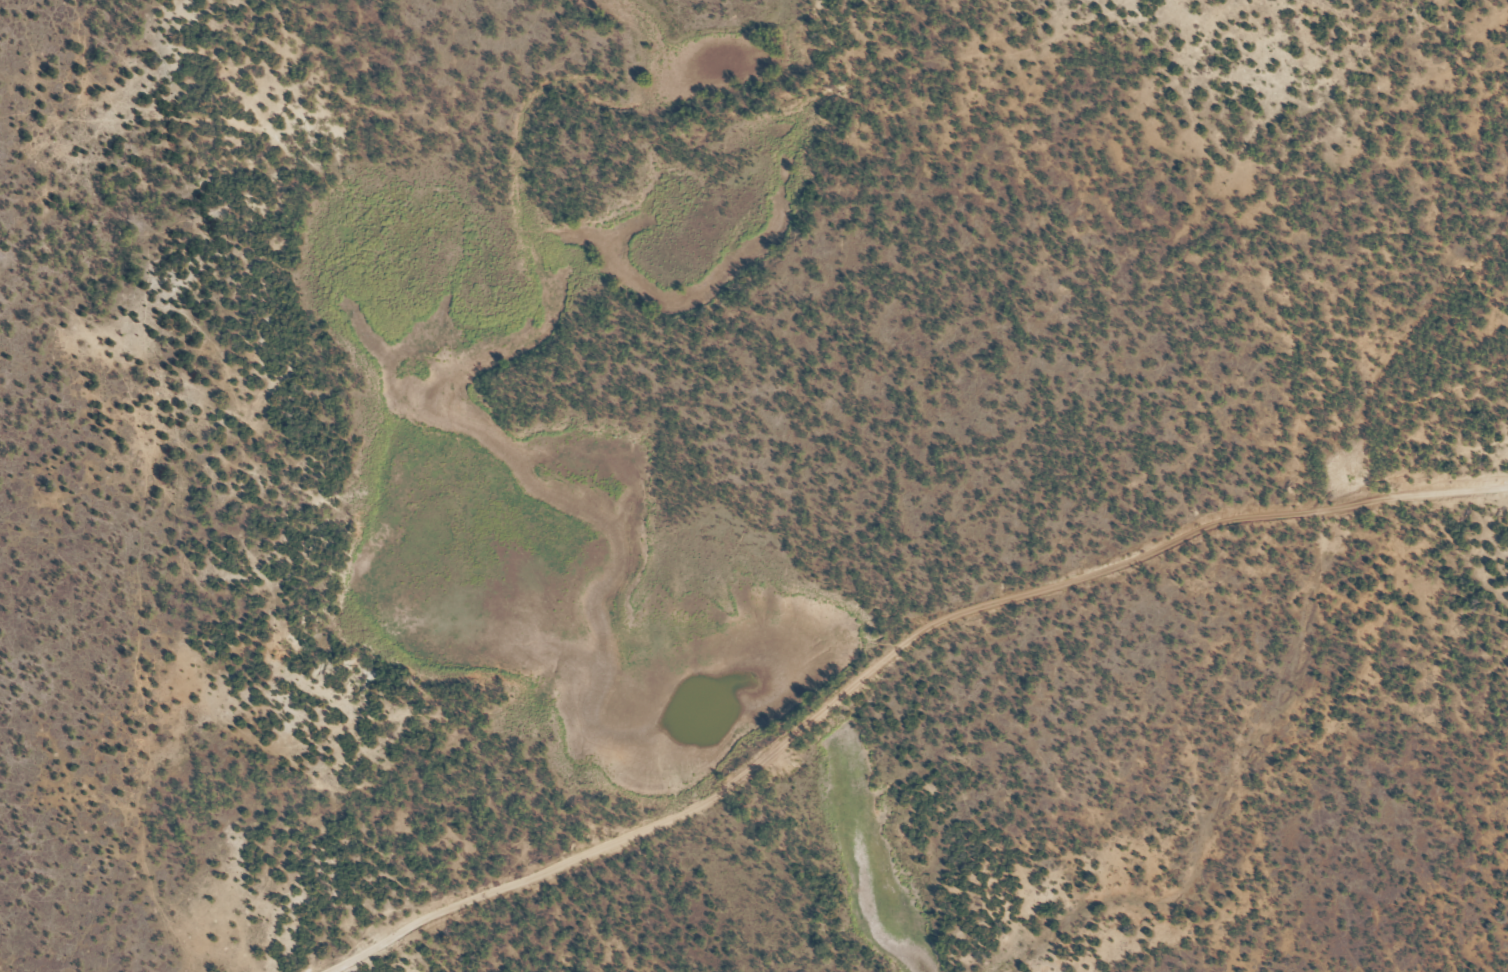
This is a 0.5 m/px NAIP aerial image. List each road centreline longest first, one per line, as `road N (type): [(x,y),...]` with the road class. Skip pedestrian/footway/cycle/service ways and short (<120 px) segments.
road 1 (residential): [(334,971),(385,944),(624,856),(768,771),(837,709),(1062,585),(1424,503),(1507,503)]

